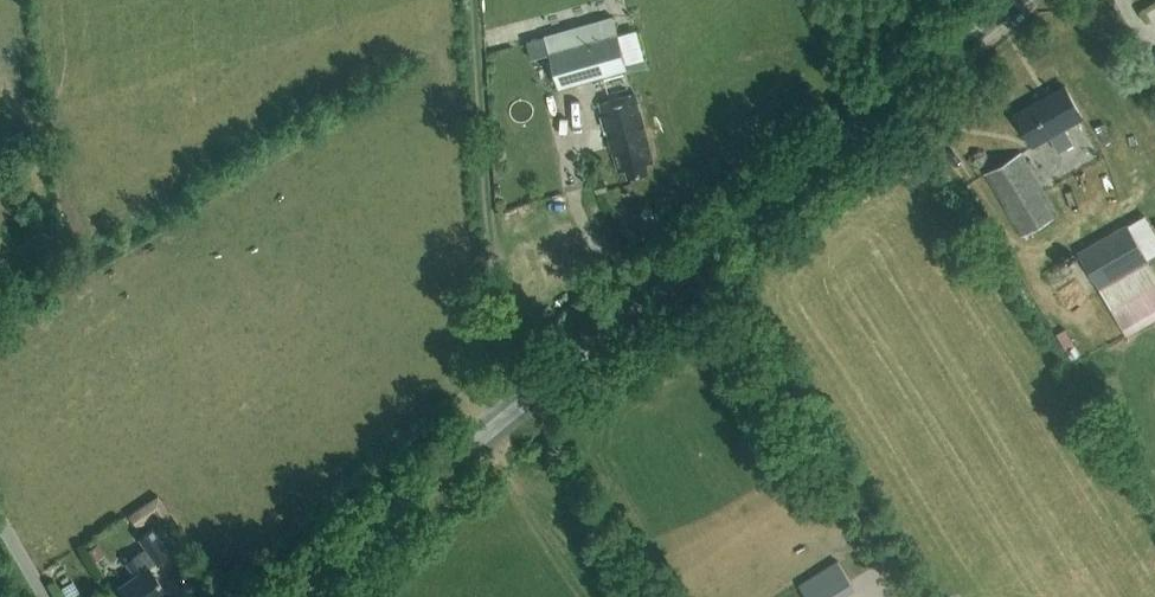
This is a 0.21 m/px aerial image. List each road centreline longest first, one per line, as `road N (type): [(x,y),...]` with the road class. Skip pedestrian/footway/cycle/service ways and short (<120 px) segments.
road 1 (tertiary): [(282,596),(1007,0)]
road 2 (track): [(485,427),(463,0)]

